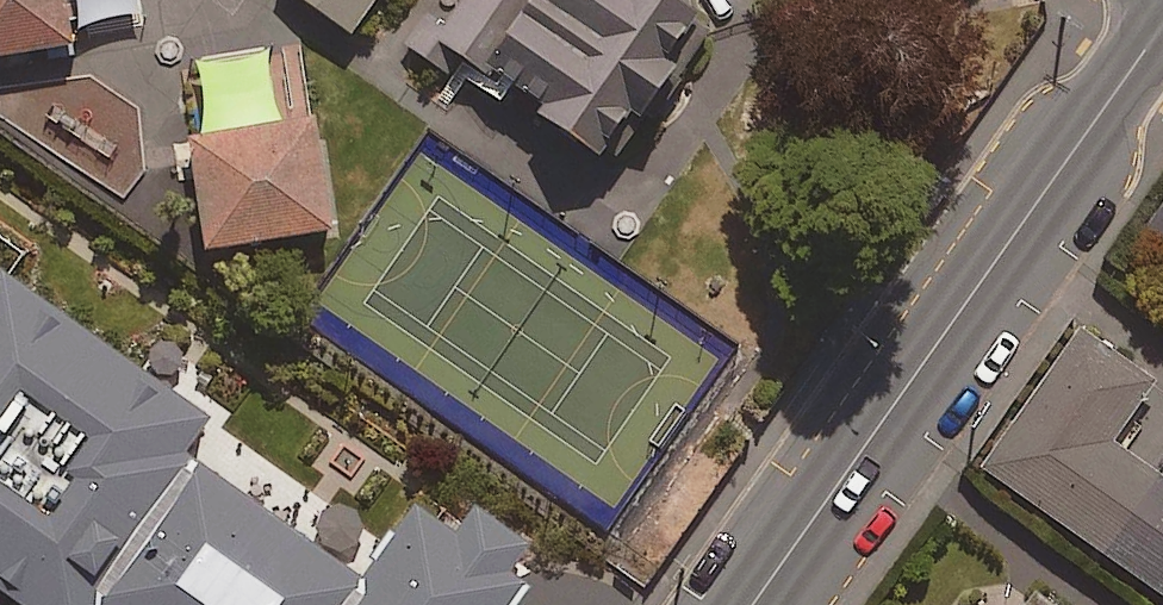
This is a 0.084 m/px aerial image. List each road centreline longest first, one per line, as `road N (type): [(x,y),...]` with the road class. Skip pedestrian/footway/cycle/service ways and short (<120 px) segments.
road 1 (tertiary): [(1162,24),(753,604)]

